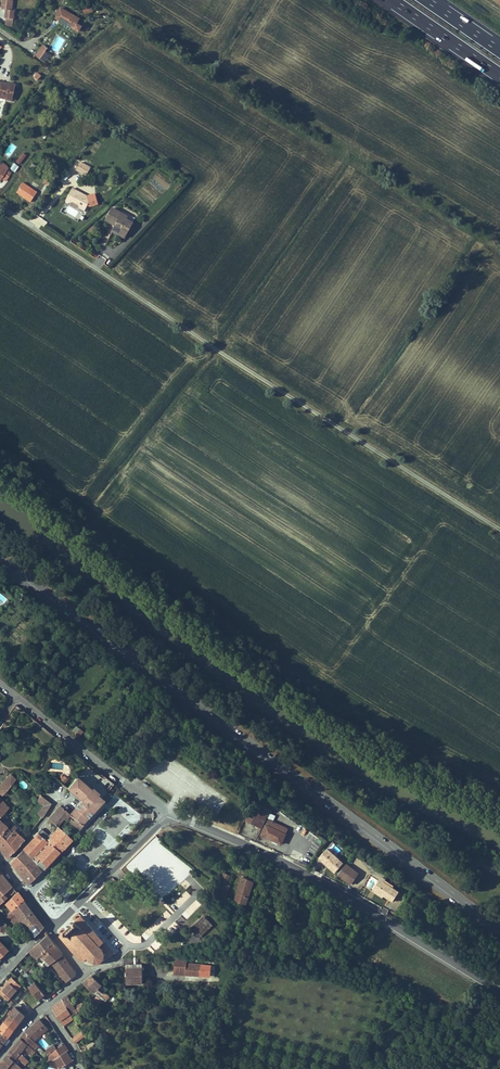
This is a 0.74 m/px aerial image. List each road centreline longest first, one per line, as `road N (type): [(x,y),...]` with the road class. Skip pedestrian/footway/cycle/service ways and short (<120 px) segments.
road 1 (primary): [(0,559),(499,929)]
road 2 (unclassified): [(0,198),(499,527)]
road 3 (tertiary): [(171,812),(317,880),(499,991)]
road 4 (track): [(313,0),(365,36),(415,52),(499,112)]
road 5 (tertiary): [(18,696),(171,812)]
road 6 (unclassified): [(171,812),(52,927)]
road 7 (motorway): [(393,0),(499,74)]

